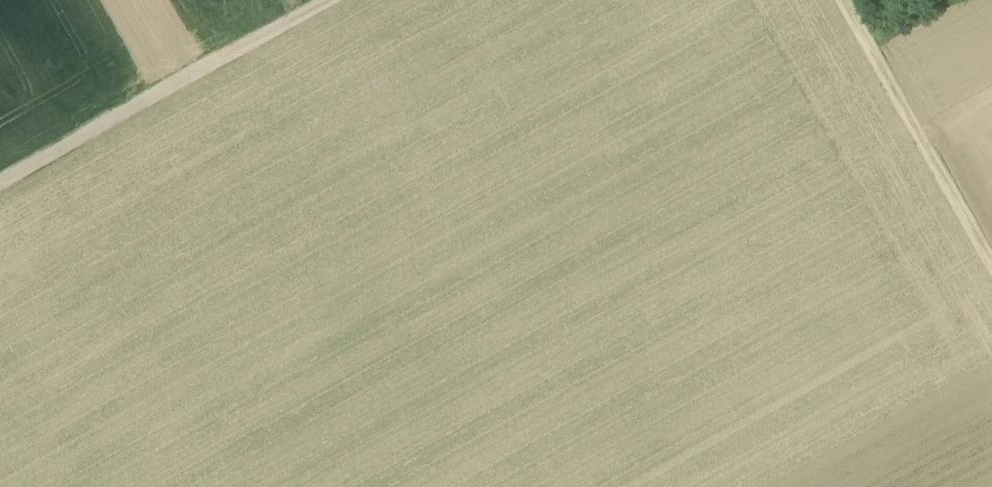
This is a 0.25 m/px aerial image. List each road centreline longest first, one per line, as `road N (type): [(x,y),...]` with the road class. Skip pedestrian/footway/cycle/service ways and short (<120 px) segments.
road 1 (track): [(0,193),(343,0)]
road 2 (track): [(991,272),(840,0)]

